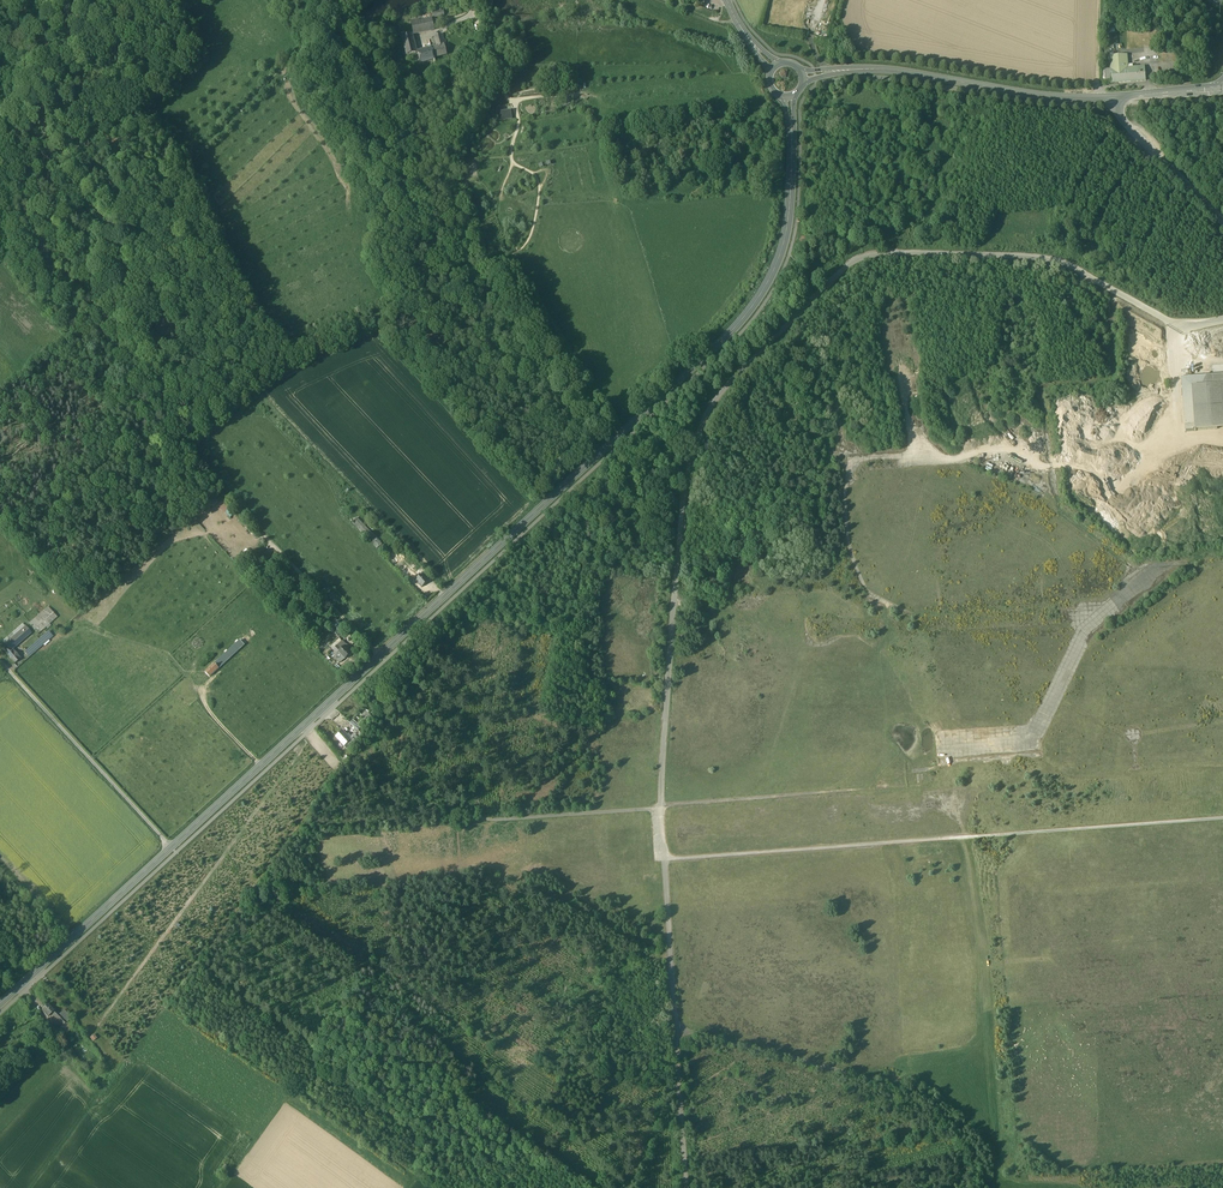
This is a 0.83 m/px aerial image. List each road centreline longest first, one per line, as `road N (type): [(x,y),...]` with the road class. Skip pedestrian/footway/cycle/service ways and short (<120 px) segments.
road 1 (tertiary): [(0,1004),(741,321),(773,273),(786,234),(790,100)]
road 2 (track): [(663,811),(684,503),(704,423),(737,377),(846,270),(880,255),(1034,259),(1076,269),(1184,326),(1222,320)]
road 3 (track): [(1222,818),(665,859)]
road 4 (tertiary): [(804,77),(895,71),(1072,98),(1222,89)]
road 5 (track): [(686,1187),(663,811)]
road 6 (track): [(676,1032),(876,1081),(926,1083),(993,1138)]
road 7 (track): [(949,756),(1027,751),(1092,625),(1159,568)]
road 8 (track): [(485,275),(497,255),(512,256),(531,237),(539,188),(513,164),(518,121),(487,48)]
road 9 (track): [(497,821),(663,811)]
road 10 (track): [(1177,323),(1179,439),(1222,460)]
road 11 (track): [(1222,220),(1127,124),(1117,98)]
road 12 (track): [(180,173),(107,238),(82,242)]
road 13 (track): [(226,1187),(297,1090)]

